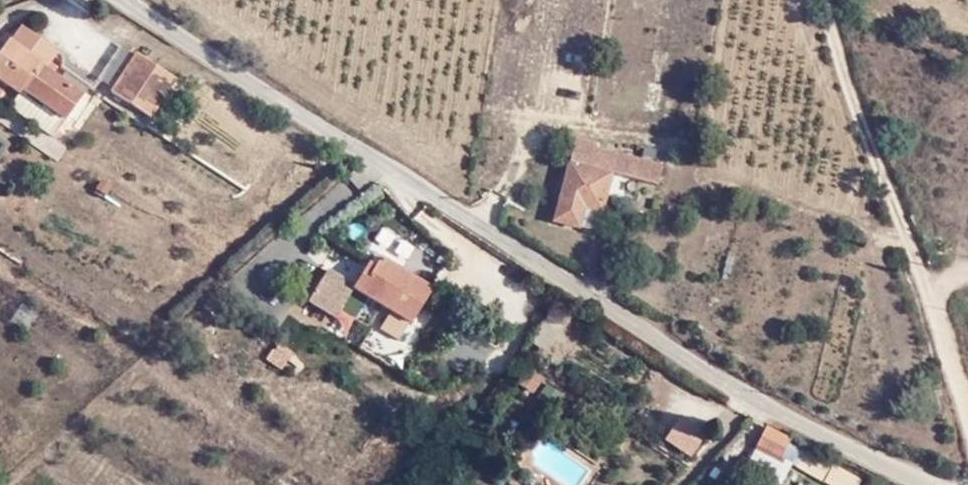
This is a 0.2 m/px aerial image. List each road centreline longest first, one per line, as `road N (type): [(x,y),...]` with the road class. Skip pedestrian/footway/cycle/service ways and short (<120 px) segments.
road 1 (residential): [(124,0),(730,389),(929,484)]

